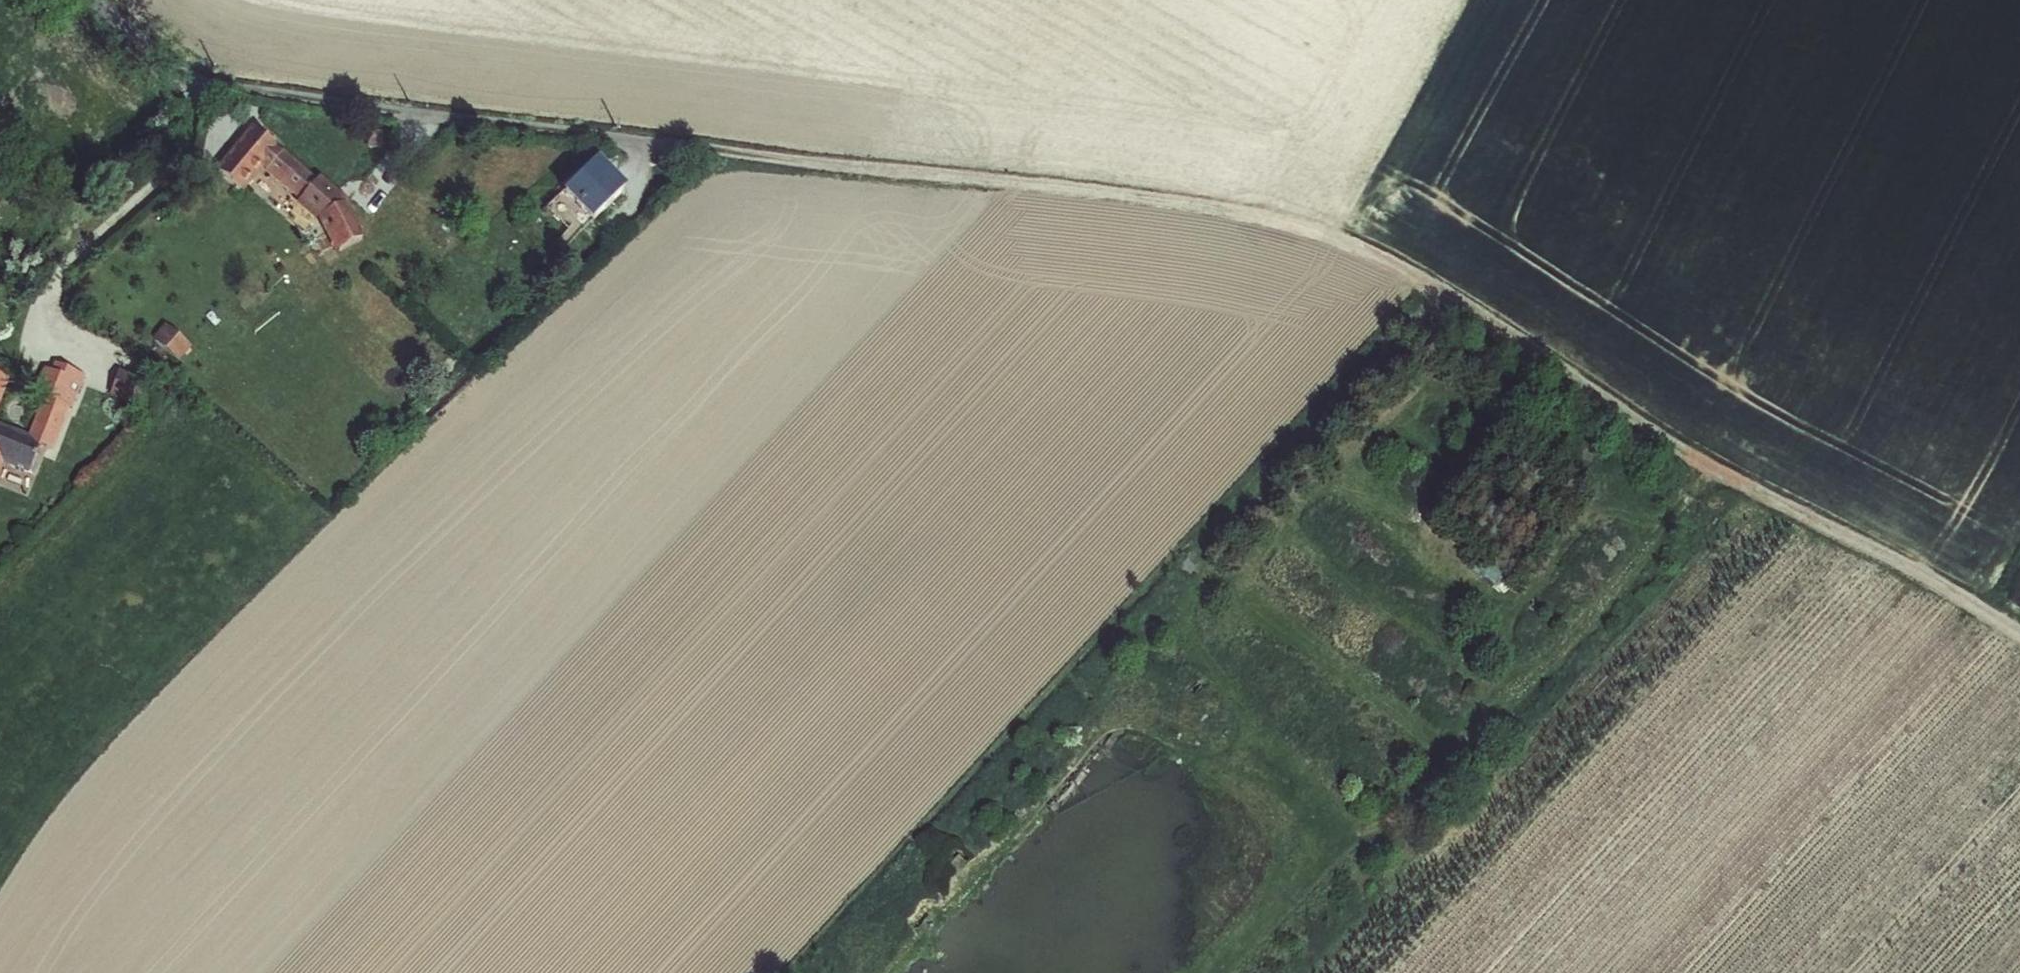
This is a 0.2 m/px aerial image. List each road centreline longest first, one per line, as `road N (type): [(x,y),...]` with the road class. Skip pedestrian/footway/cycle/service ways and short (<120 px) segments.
road 1 (track): [(429,116),(1177,202),(1305,227),(1383,260),(1676,449),(2019,634)]
road 2 (unclassified): [(96,0),(190,78),(429,116)]

